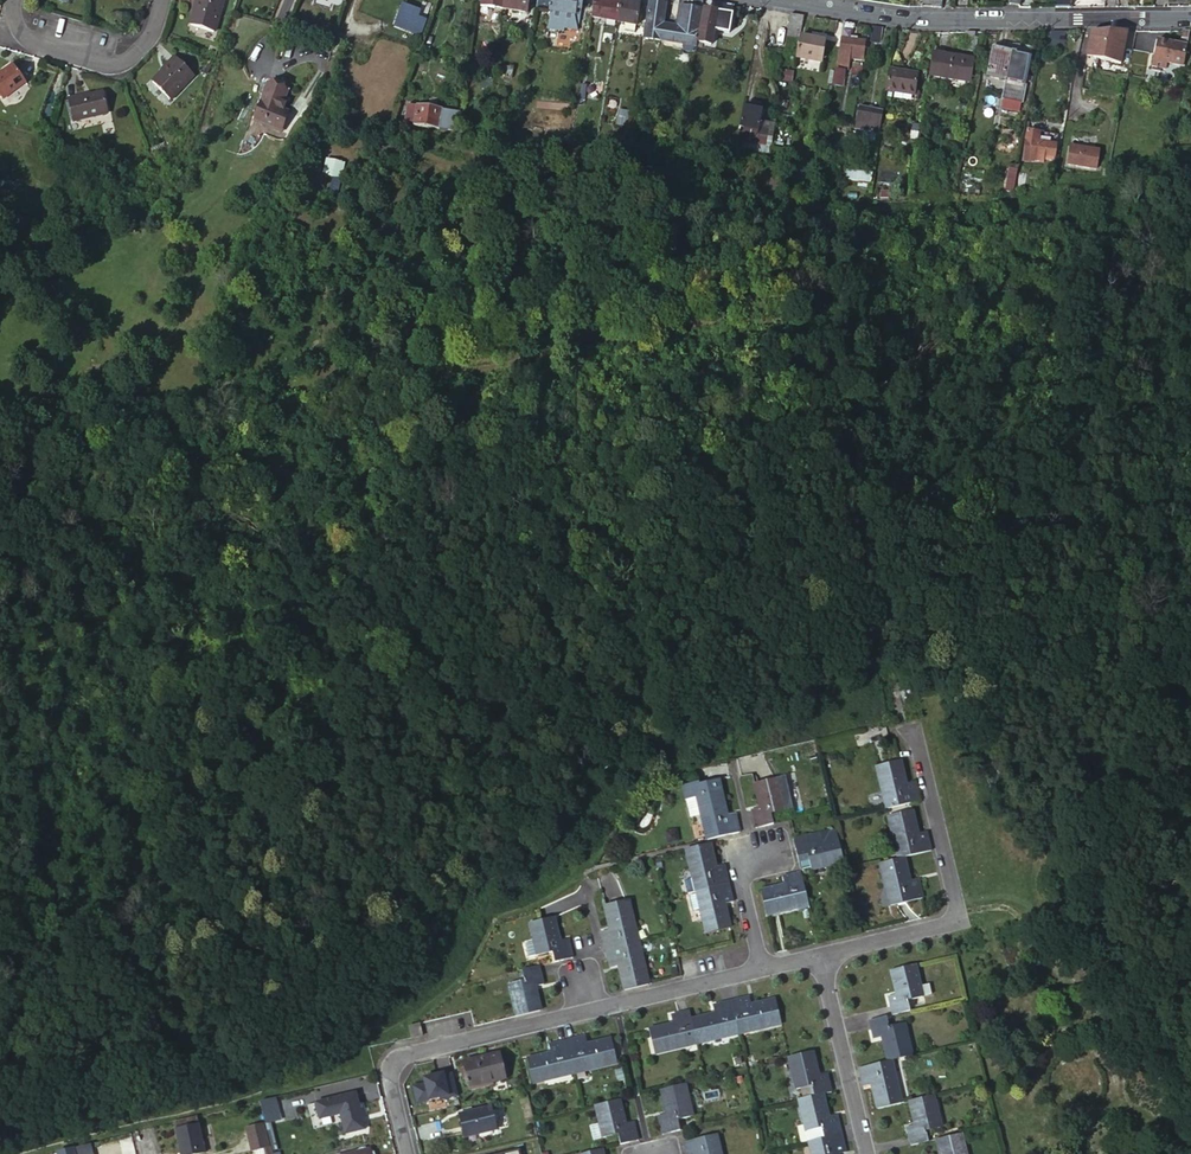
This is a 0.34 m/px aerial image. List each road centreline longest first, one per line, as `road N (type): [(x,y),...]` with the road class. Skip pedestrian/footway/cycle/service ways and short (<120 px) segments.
road 1 (residential): [(1190,17),(917,18),(786,0)]
road 2 (residential): [(912,728),(958,913),(942,925),(821,956)]
road 3 (residential): [(162,0),(153,33),(129,60),(114,65),(28,41),(15,27),(13,0)]
road 4 (unclassified): [(868,1153),(821,956)]
road 5 (residential): [(590,1011),(394,1060)]
road 6 (residential): [(761,970),(590,1011)]
road 7 (residential): [(761,970),(737,857),(770,851)]

